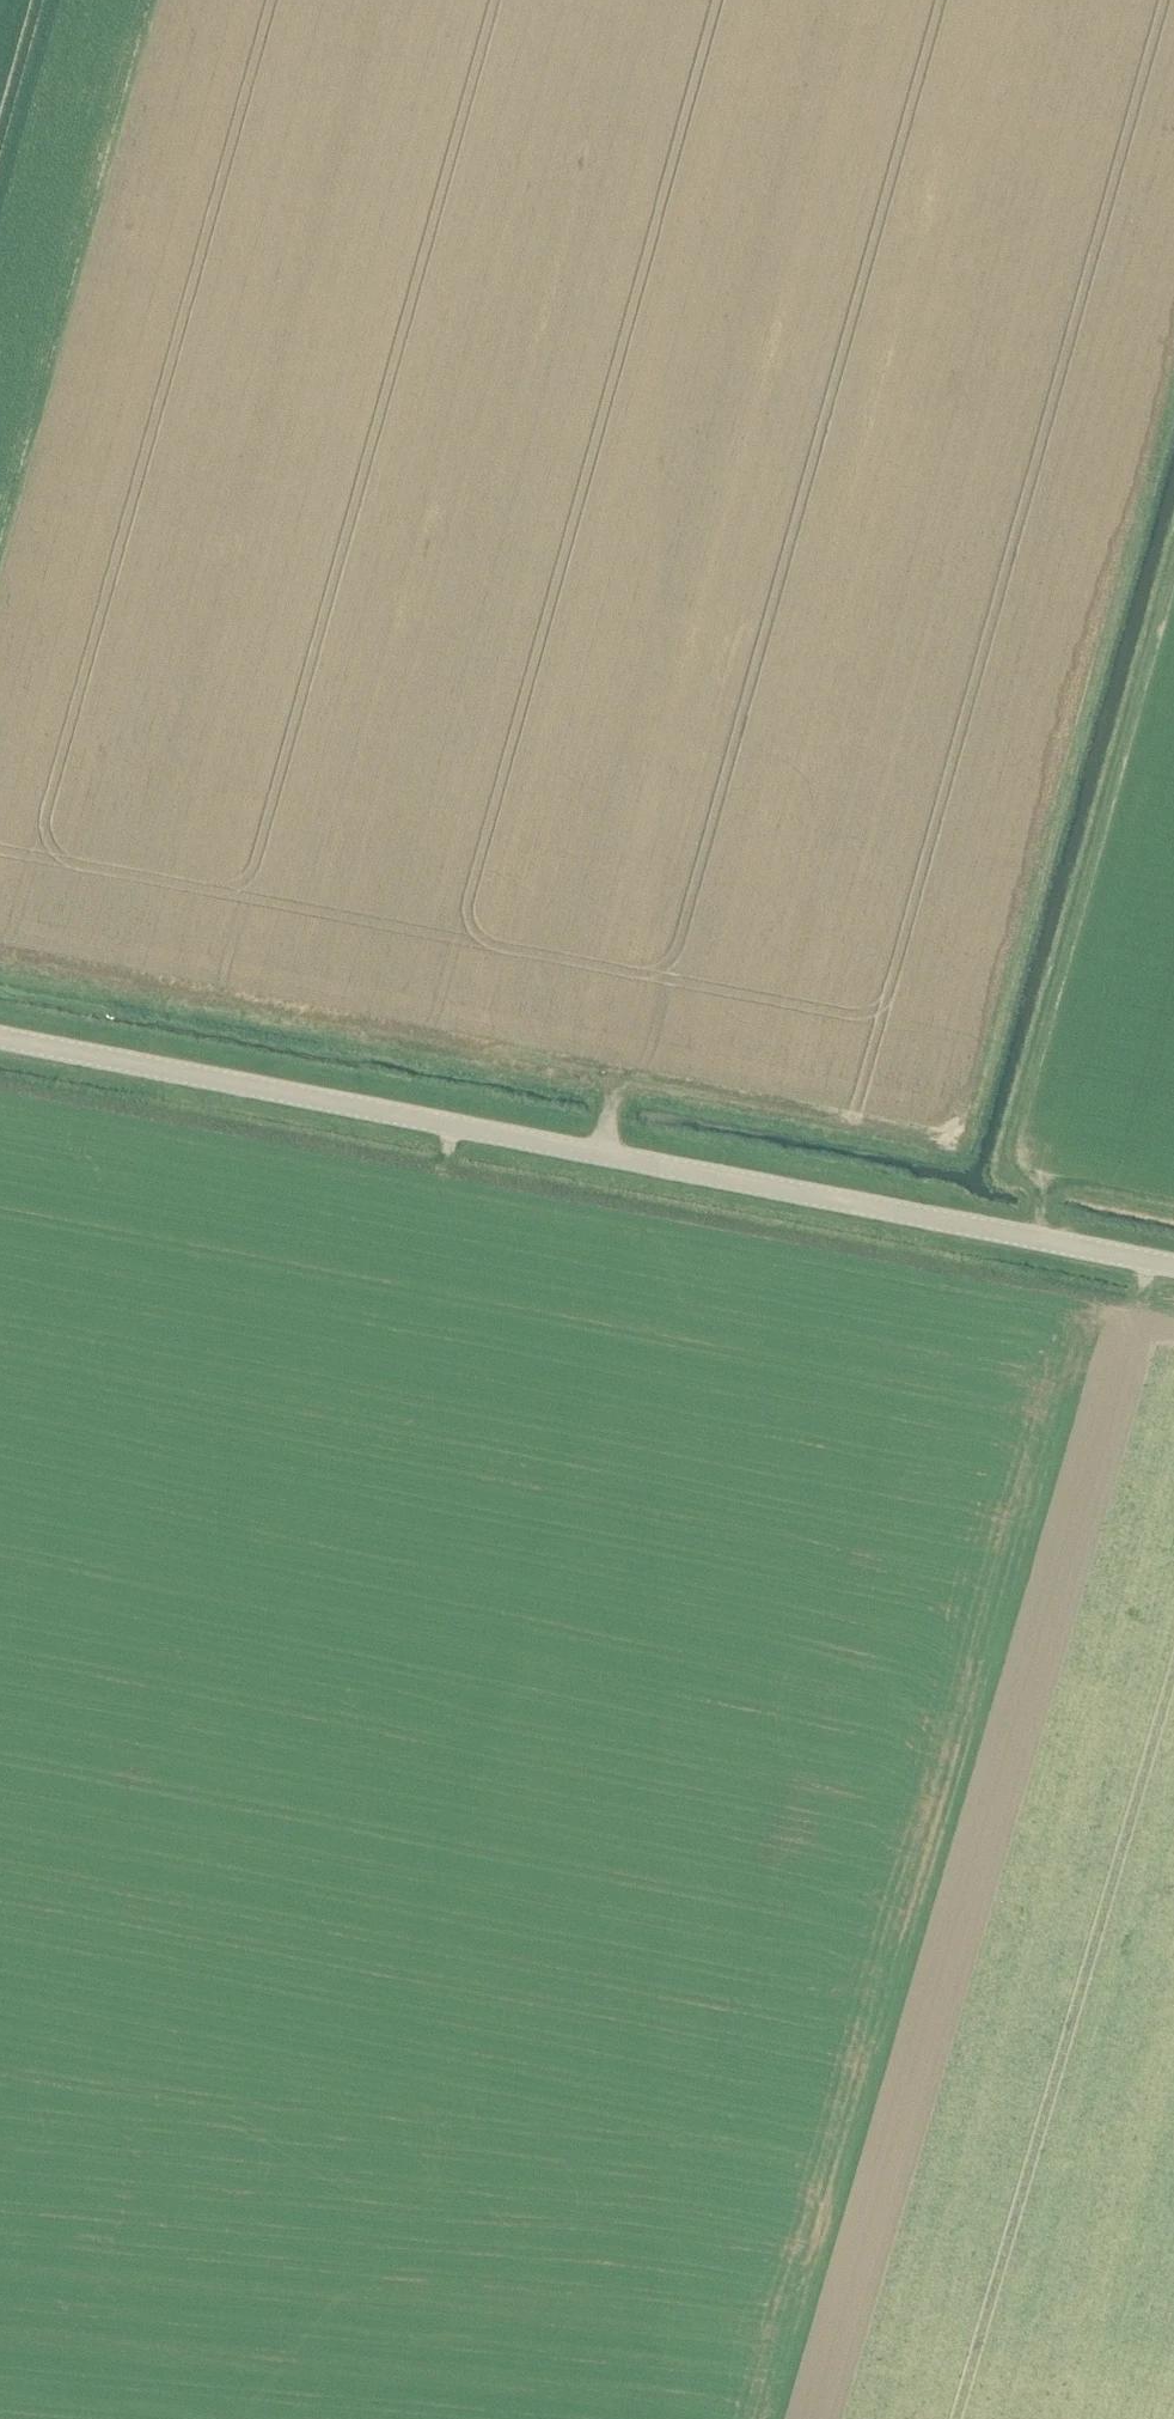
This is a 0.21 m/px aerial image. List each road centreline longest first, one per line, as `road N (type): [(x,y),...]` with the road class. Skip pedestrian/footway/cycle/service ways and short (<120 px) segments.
road 1 (unclassified): [(1173,1265),(0,1037)]

